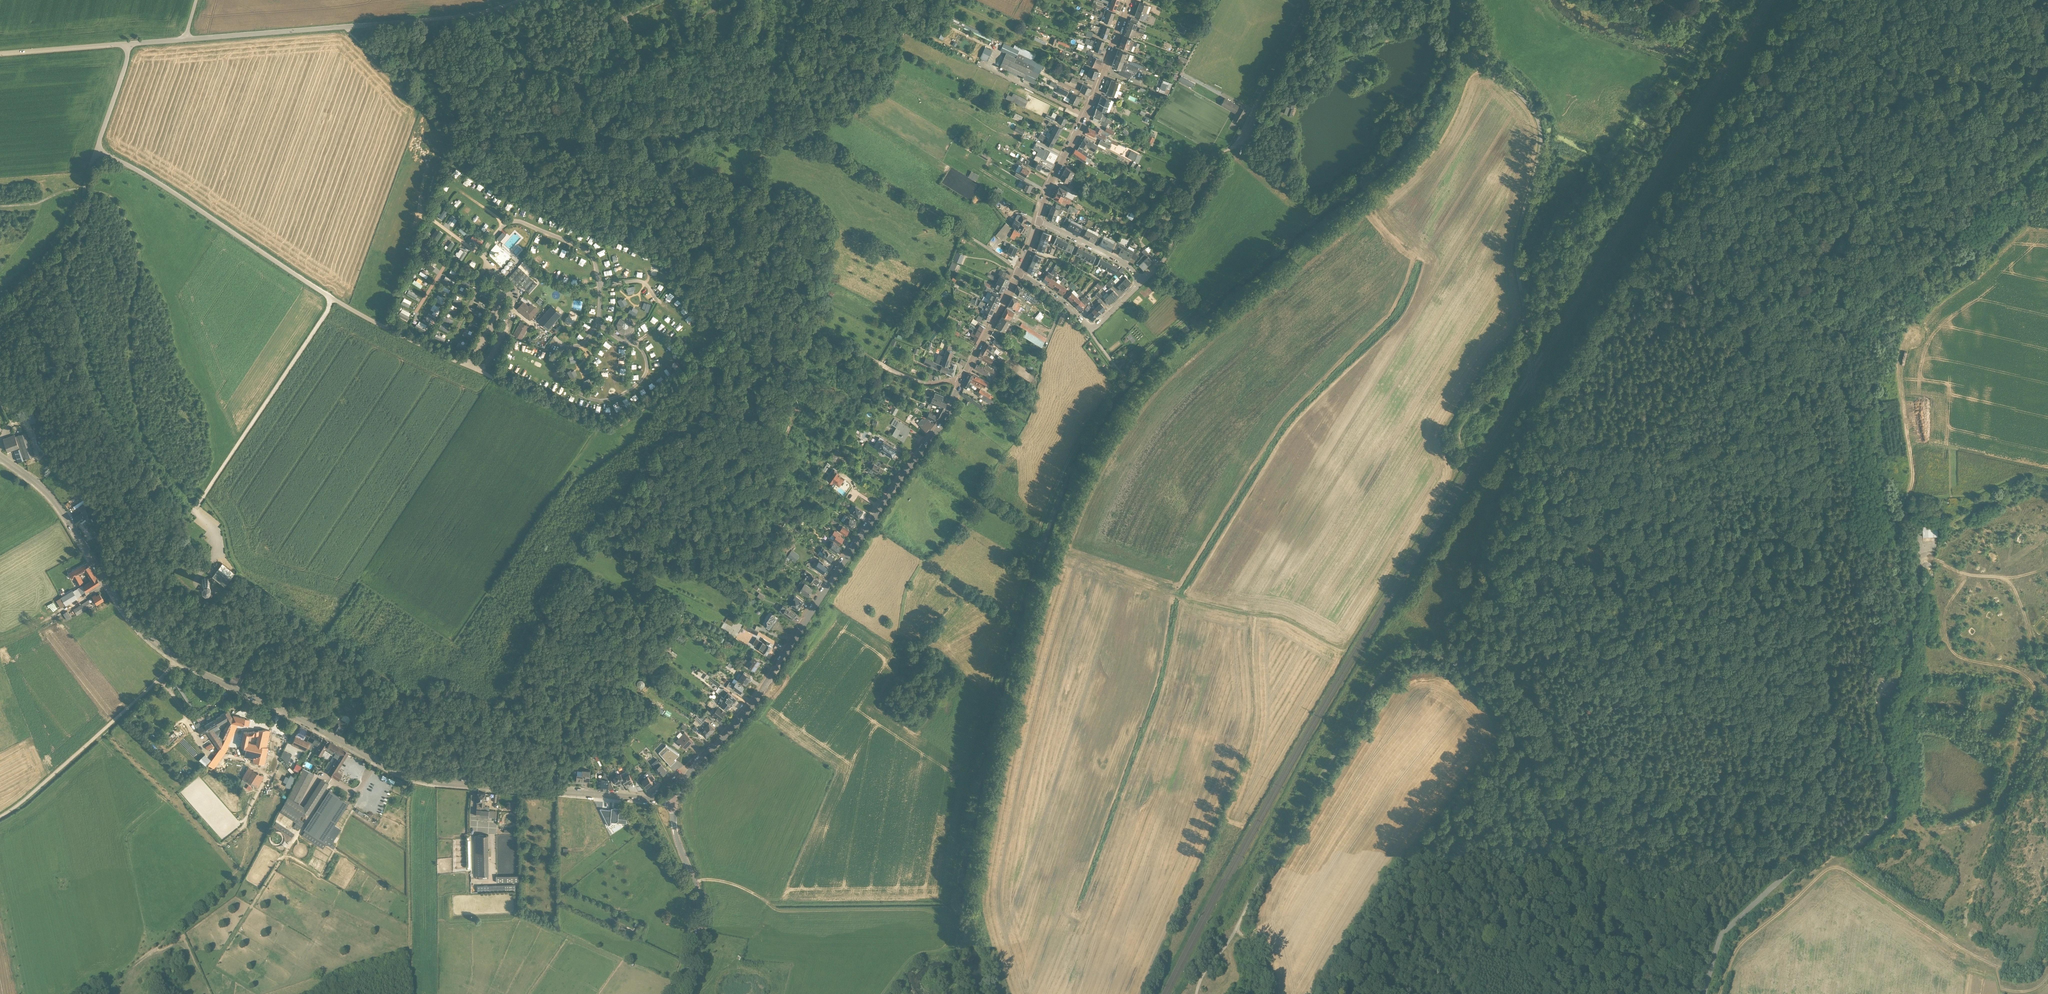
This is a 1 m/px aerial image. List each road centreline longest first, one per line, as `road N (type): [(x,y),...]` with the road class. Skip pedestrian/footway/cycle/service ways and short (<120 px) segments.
road 1 (tertiary): [(674,804),(415,779),(181,663),(132,619),(43,487),(0,456)]
road 2 (track): [(1789,311),(1789,359),(1818,443),(1833,737),(1824,777),(1803,814),(1784,824),(1709,787),(1623,776)]
road 3 (unclassified): [(1463,659),(1457,621),(1531,404),(1516,252),(1541,141),(1531,111),(1490,63),(1470,0)]
road 4 (tertiary): [(674,804),(690,771),(766,686),(940,425),(1019,272)]
road 5 (track): [(1525,321),(1501,342),(1448,423),(1443,442),(1454,476),(1347,645),(1286,618),(1177,596)]
road 6 (track): [(1124,375),(1069,459),(1020,587),(985,716),(952,904)]
road 7 (track): [(374,57),(500,185),(556,216),(683,256),(731,325),(692,370)]
road 8 (track): [(1124,375),(1408,131),(1439,68),(1440,0)]
road 9 (track): [(692,370),(628,422),(597,428),(332,298)]
road 10 (track): [(1724,993),(1739,961),(1831,884),(2005,987),(2031,988),(2047,976)]
road 11 (unclassified): [(1239,928),(1379,673),(1411,650),(1463,659)]
road 12 (unclassified): [(1646,993),(1541,766),(1463,659)]
road 13 (track): [(2047,84),(2016,73),(1992,76),(1878,171),(1842,212),(1789,311)]
road 14 (unclassified): [(0,54),(344,27)]
road 15 (track): [(1906,620),(1891,514),(1910,461),(1898,356),(1909,324)]
road 16 (track): [(332,298),(194,509),(215,553)]
road 17 (track): [(332,298),(96,151)]
road 18 (tertiary): [(1039,221),(1131,0)]
road 19 (track): [(0,817),(177,660)]
road 20 (track): [(1969,561),(1948,598),(1949,630),(1964,645),(2033,667),(2037,688),(2020,726)]
road 21 (track): [(1899,0),(1869,23),(1803,109),(1757,137)]
road 22 (tertiary): [(678,993),(699,905),(674,804)]
road 23 (track): [(692,370),(732,369),(829,342),(877,362)]
road 24 (track): [(2047,663),(2009,568),(1923,545)]
road 25 (track): [(1757,137),(1734,196),(1768,310)]
road 26 (track): [(344,27),(445,18),(522,0)]
road 27 (unclassified): [(1222,152),(1244,136),(1303,0)]
road 28 (track): [(0,323),(66,246),(84,190)]
road 29 (residential): [(1143,281),(1167,255),(1193,172),(1222,152)]
road 30 (track): [(952,904),(948,943),(909,960),(882,993)]
road 31 (residential): [(1143,281),(1121,261),(1039,221)]

